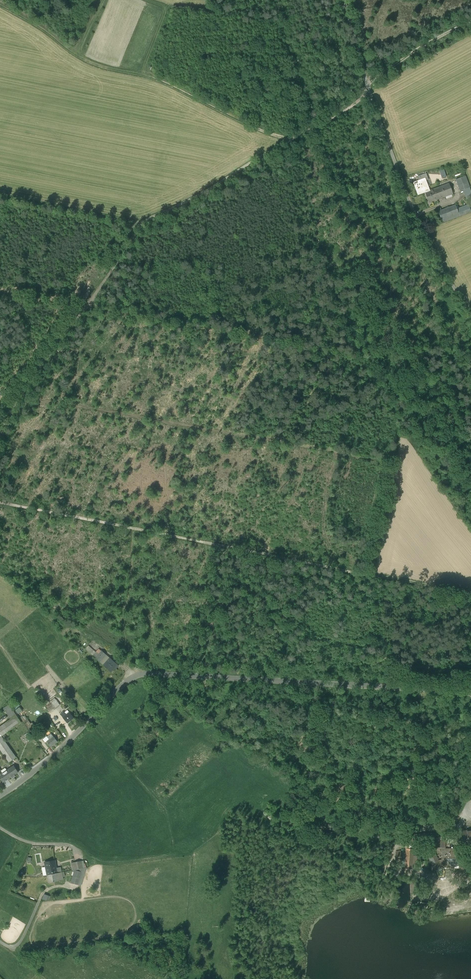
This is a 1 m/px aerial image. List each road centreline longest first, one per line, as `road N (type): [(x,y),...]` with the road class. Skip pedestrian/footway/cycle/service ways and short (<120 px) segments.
road 1 (unclassified): [(470,691),(138,675),(0,795)]
road 2 (track): [(0,427),(144,222),(369,91)]
road 3 (track): [(470,596),(0,503)]
road 4 (unclassified): [(344,0),(411,206),(470,319)]
road 5 (track): [(0,5),(83,60),(164,82),(293,139)]
road 6 (track): [(9,947),(28,962),(108,947),(176,978)]
road 7 (track): [(144,222),(0,195)]
road 8 (track): [(151,673),(165,694),(235,742),(237,754)]
road 9 (track): [(366,80),(470,21)]

